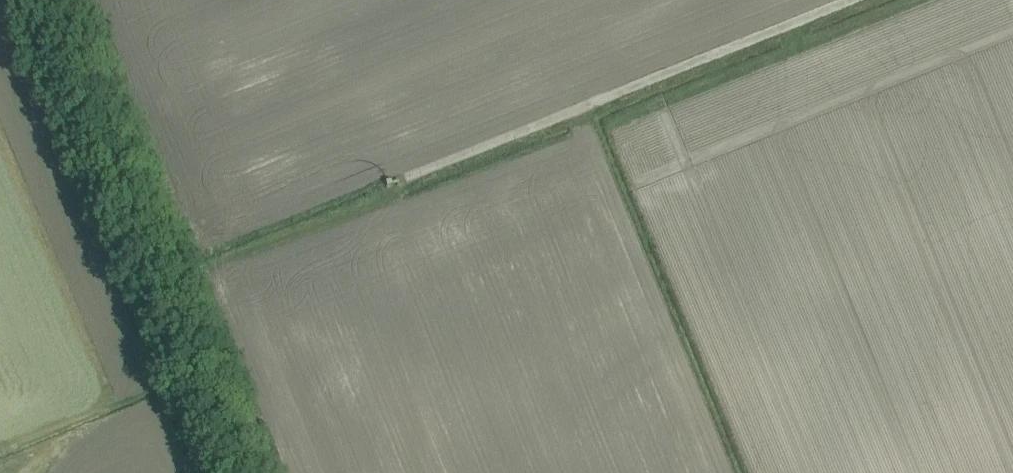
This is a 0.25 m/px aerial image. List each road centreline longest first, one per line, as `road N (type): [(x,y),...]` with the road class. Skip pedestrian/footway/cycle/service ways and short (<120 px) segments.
road 1 (track): [(859,0),(395,187)]

